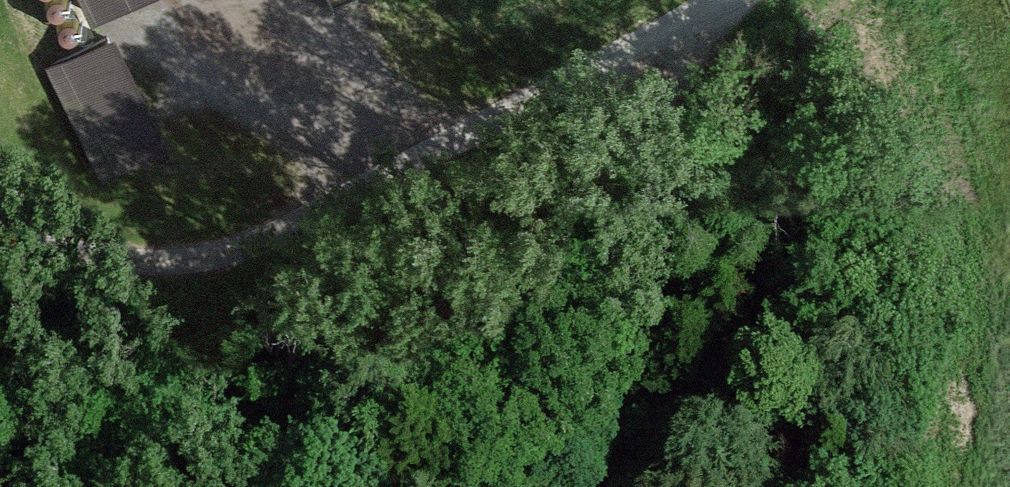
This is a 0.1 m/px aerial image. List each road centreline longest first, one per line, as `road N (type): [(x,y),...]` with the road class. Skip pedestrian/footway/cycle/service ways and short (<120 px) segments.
road 1 (track): [(744,0),(648,52),(130,259),(61,264),(0,250)]
road 2 (track): [(614,486),(651,346),(648,52)]
road 3 (track): [(342,174),(260,11)]

